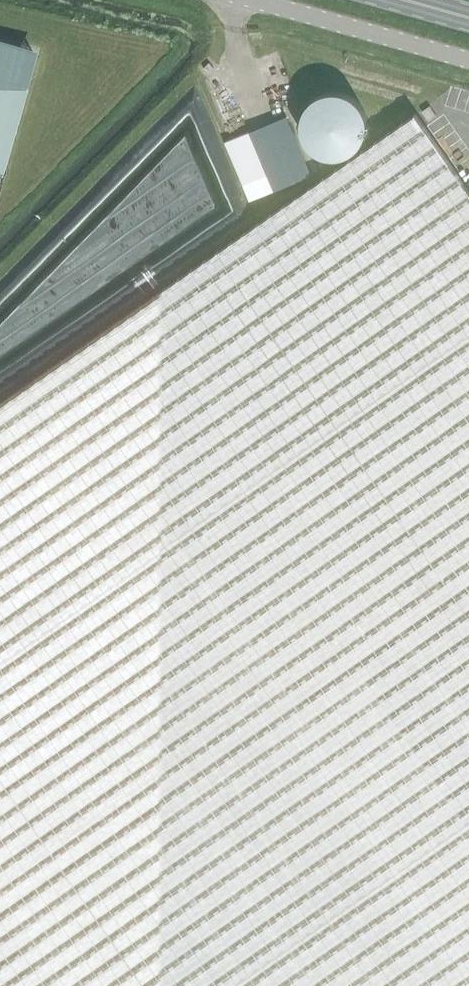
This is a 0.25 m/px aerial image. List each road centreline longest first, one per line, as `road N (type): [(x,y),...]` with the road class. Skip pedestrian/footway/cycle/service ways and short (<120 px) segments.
road 1 (unclassified): [(257,0),(468,60)]

